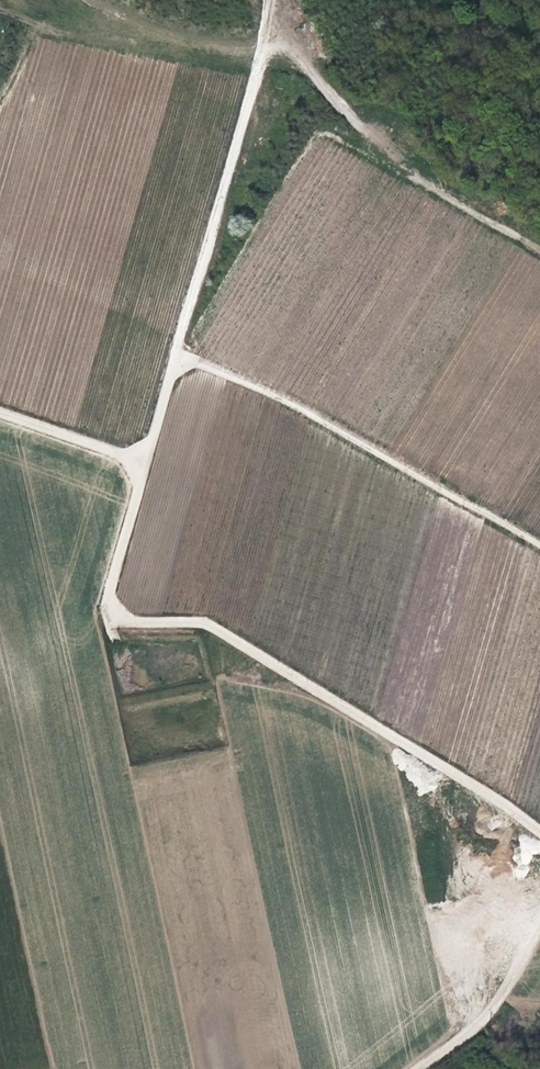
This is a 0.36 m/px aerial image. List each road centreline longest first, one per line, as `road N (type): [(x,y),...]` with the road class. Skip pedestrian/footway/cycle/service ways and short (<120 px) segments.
road 1 (track): [(539,836),(510,808),(208,624),(114,620),(107,595),(277,0)]
road 2 (track): [(419,1068),(481,1023),(539,924)]
road 3 (track): [(85,0),(106,16),(182,43),(265,51)]
road 4 (track): [(144,461),(0,413)]

